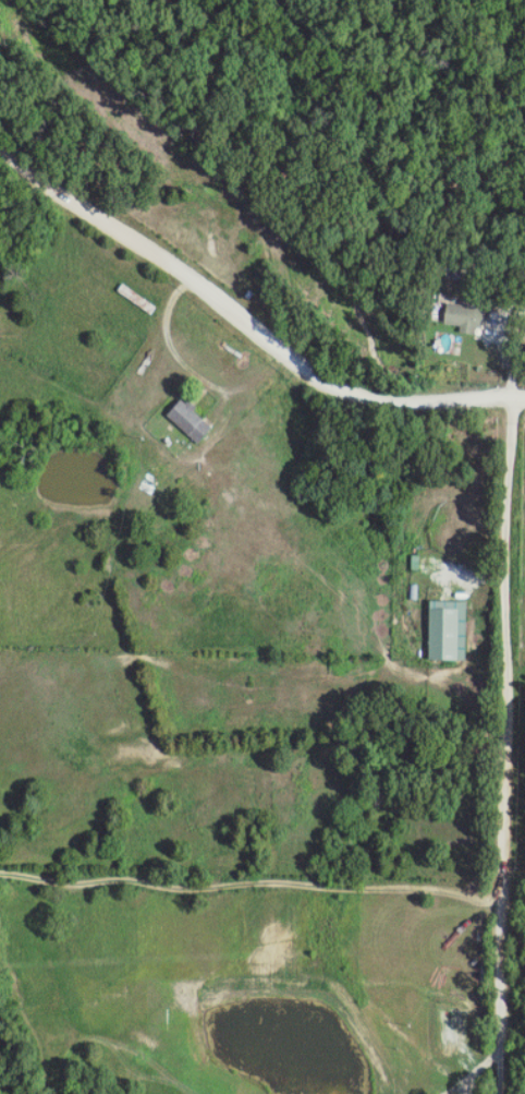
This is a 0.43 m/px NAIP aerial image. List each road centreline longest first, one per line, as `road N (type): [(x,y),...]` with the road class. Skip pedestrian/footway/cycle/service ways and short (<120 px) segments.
road 1 (residential): [(520,399),(511,501),(508,1045),(447,1093)]
road 2 (residential): [(0,148),(212,292),(323,387),(424,402),(524,400)]
road 3 (residential): [(509,902),(445,888),(174,893),(138,882),(65,890),(0,878)]
road 4 (residential): [(204,1093),(135,1050),(81,1043)]

